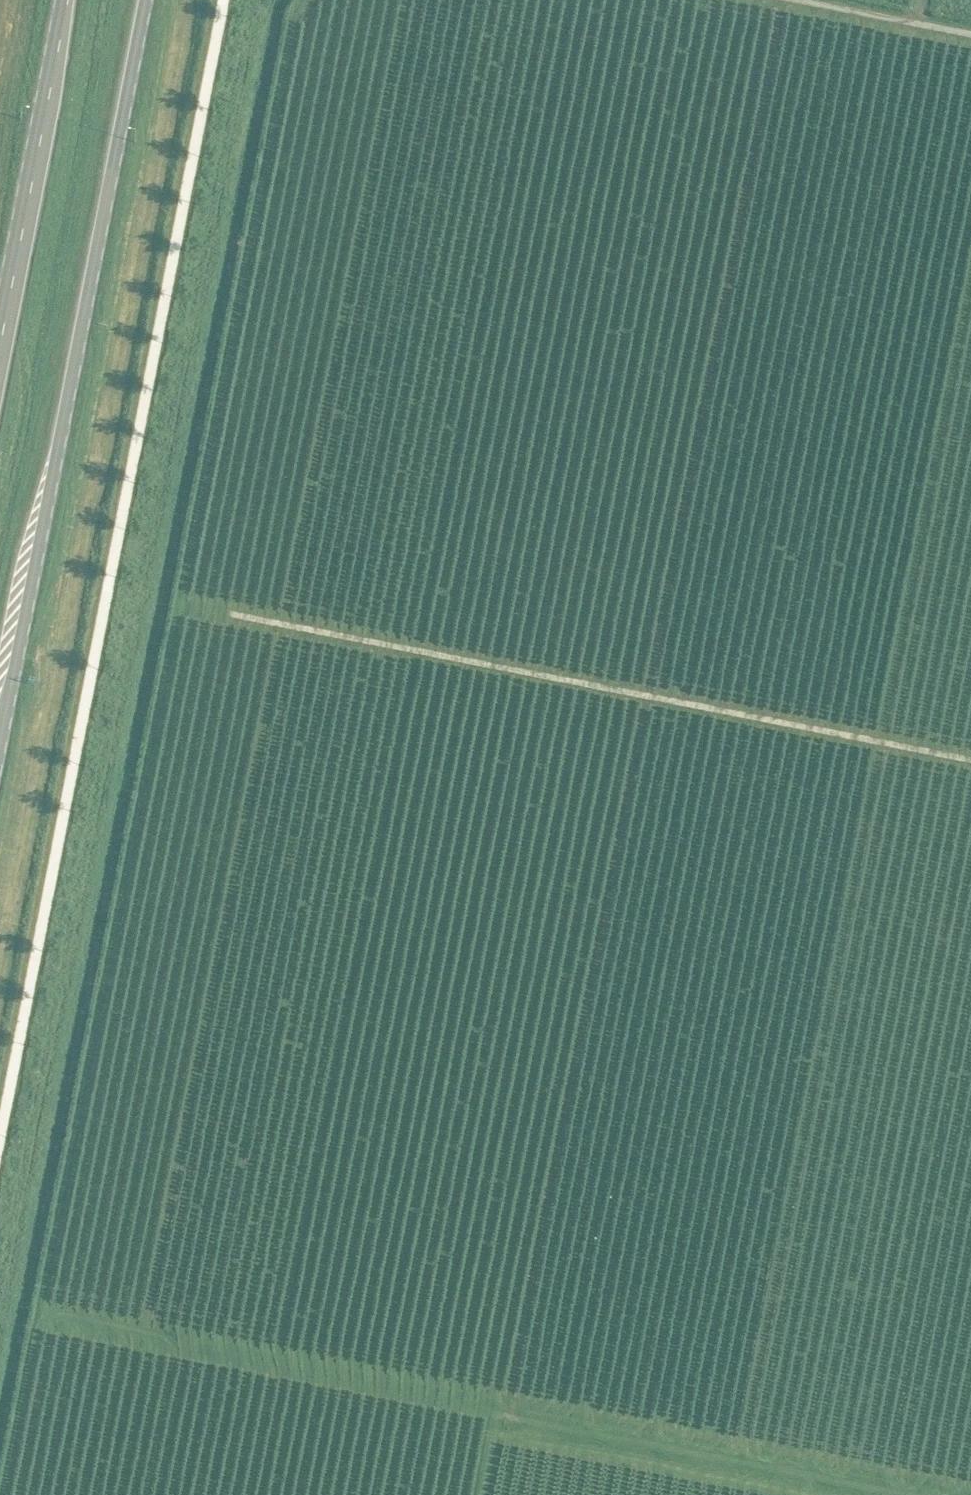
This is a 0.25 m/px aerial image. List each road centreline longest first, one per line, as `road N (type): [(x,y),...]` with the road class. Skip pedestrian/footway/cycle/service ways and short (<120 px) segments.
road 1 (primary): [(0,729),(145,0)]
road 2 (primary): [(59,0),(0,305)]

